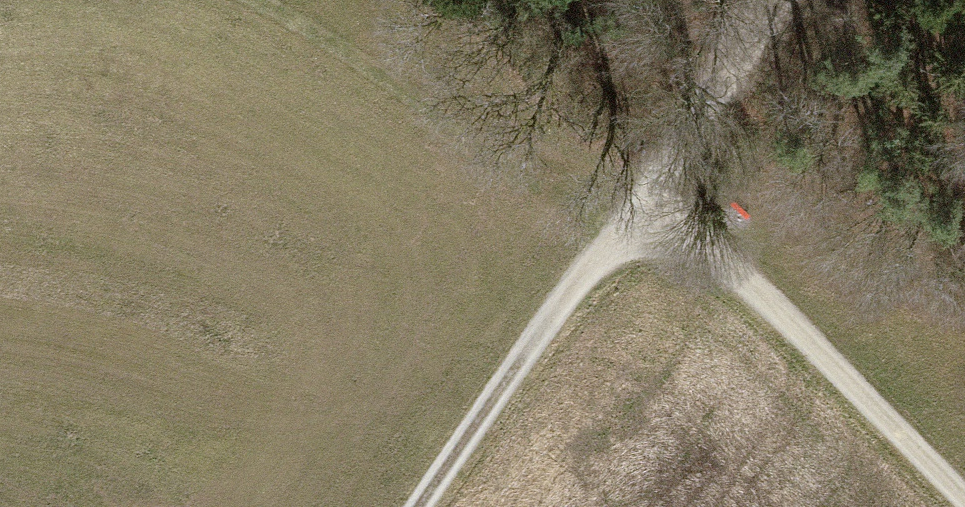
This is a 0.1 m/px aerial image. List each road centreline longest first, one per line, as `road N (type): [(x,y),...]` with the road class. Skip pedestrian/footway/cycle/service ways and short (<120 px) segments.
road 1 (track): [(964,499),(781,313),(695,239),(633,203)]
road 2 (track): [(633,203),(440,121),(251,0)]
road 3 (track): [(418,506),(633,203)]
road 4 (track): [(633,203),(758,33)]

